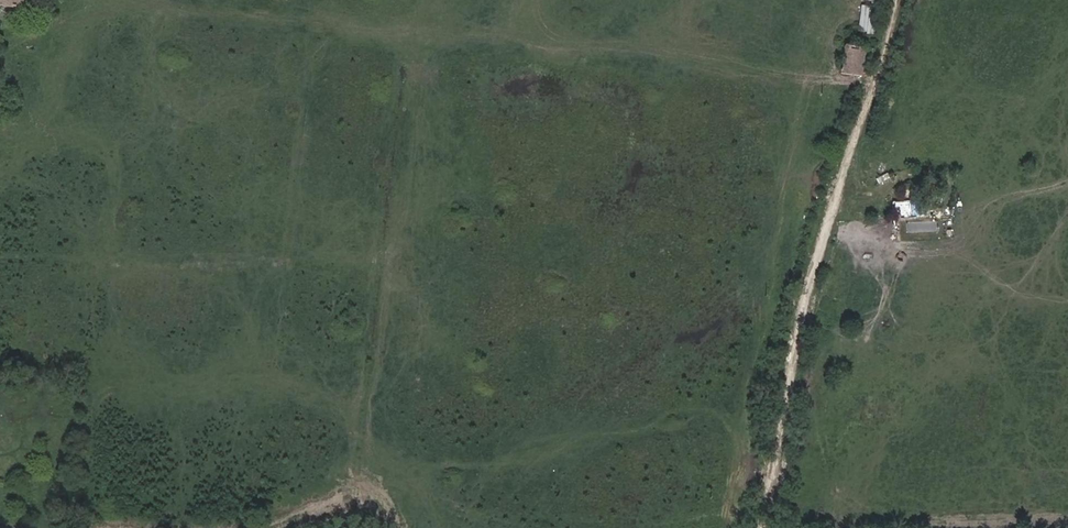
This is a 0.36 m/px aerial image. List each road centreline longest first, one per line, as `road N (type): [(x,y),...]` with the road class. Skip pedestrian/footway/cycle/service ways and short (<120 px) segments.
road 1 (track): [(898,0),(796,325),(765,527)]

